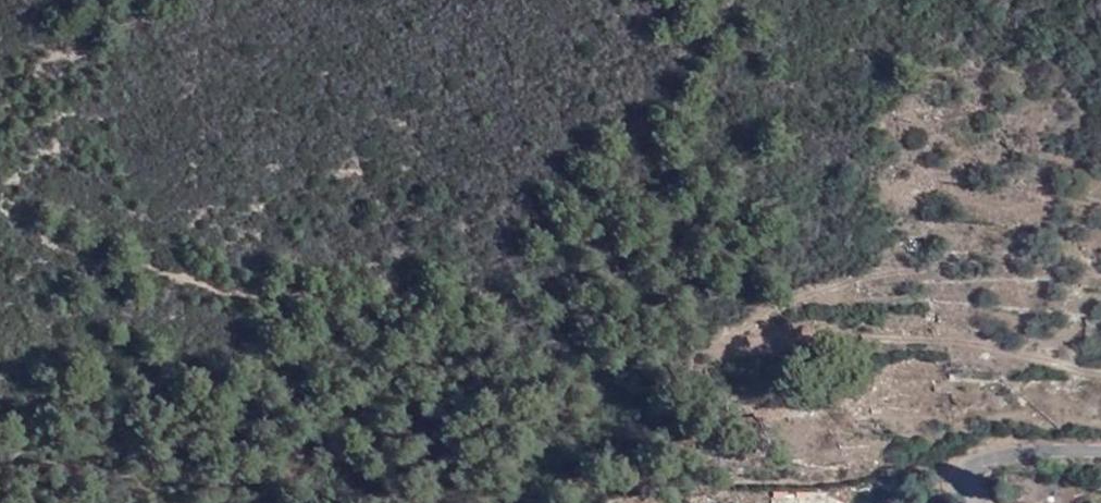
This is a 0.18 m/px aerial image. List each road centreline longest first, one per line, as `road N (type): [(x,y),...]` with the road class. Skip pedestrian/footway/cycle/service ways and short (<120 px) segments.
road 1 (unclassified): [(957,502),(960,476),(982,459),(1100,452)]

